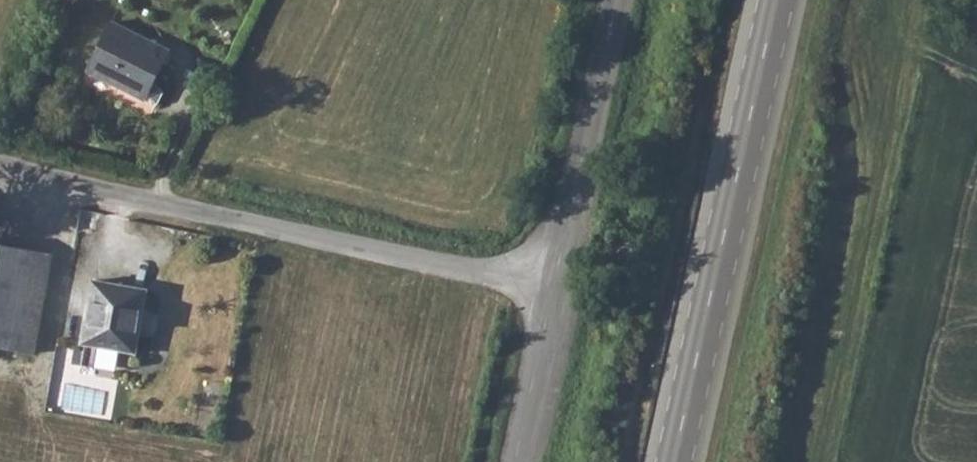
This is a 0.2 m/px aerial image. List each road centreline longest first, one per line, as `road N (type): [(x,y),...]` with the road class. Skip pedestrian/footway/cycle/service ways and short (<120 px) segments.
road 1 (unclassified): [(555,289),(0,164)]
road 2 (primary): [(673,461),(775,0)]
road 3 (unclassified): [(555,289),(619,0)]
road 4 (unclassified): [(516,461),(555,289)]

